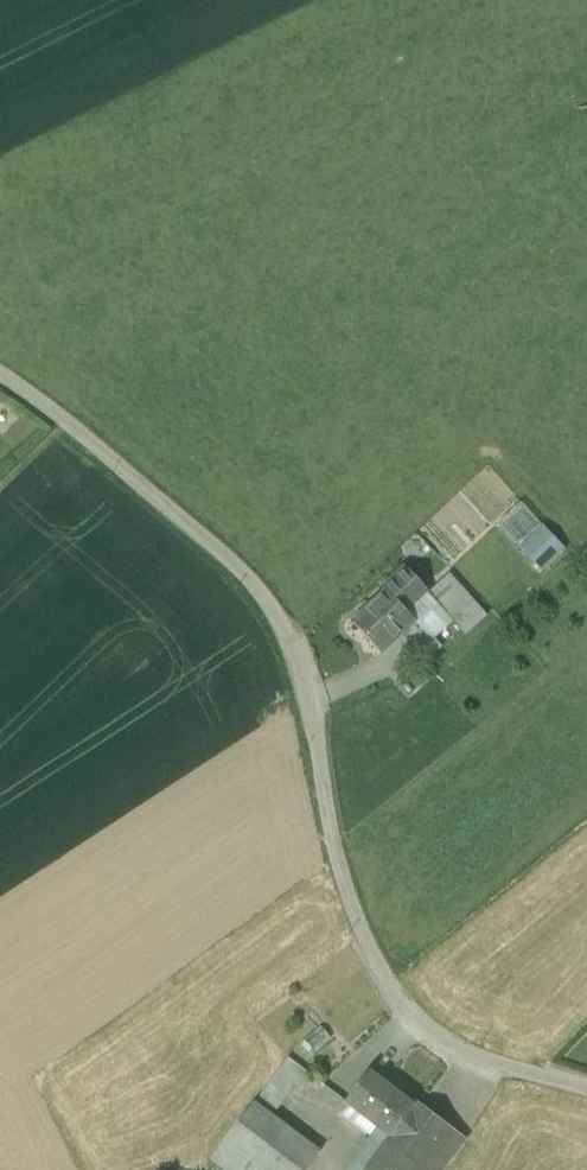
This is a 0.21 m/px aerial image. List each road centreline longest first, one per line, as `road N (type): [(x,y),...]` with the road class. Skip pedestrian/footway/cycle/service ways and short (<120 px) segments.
road 1 (unclassified): [(586,1094),(478,1058),(416,1016),(363,940),(294,650),(238,568),(0,380)]

